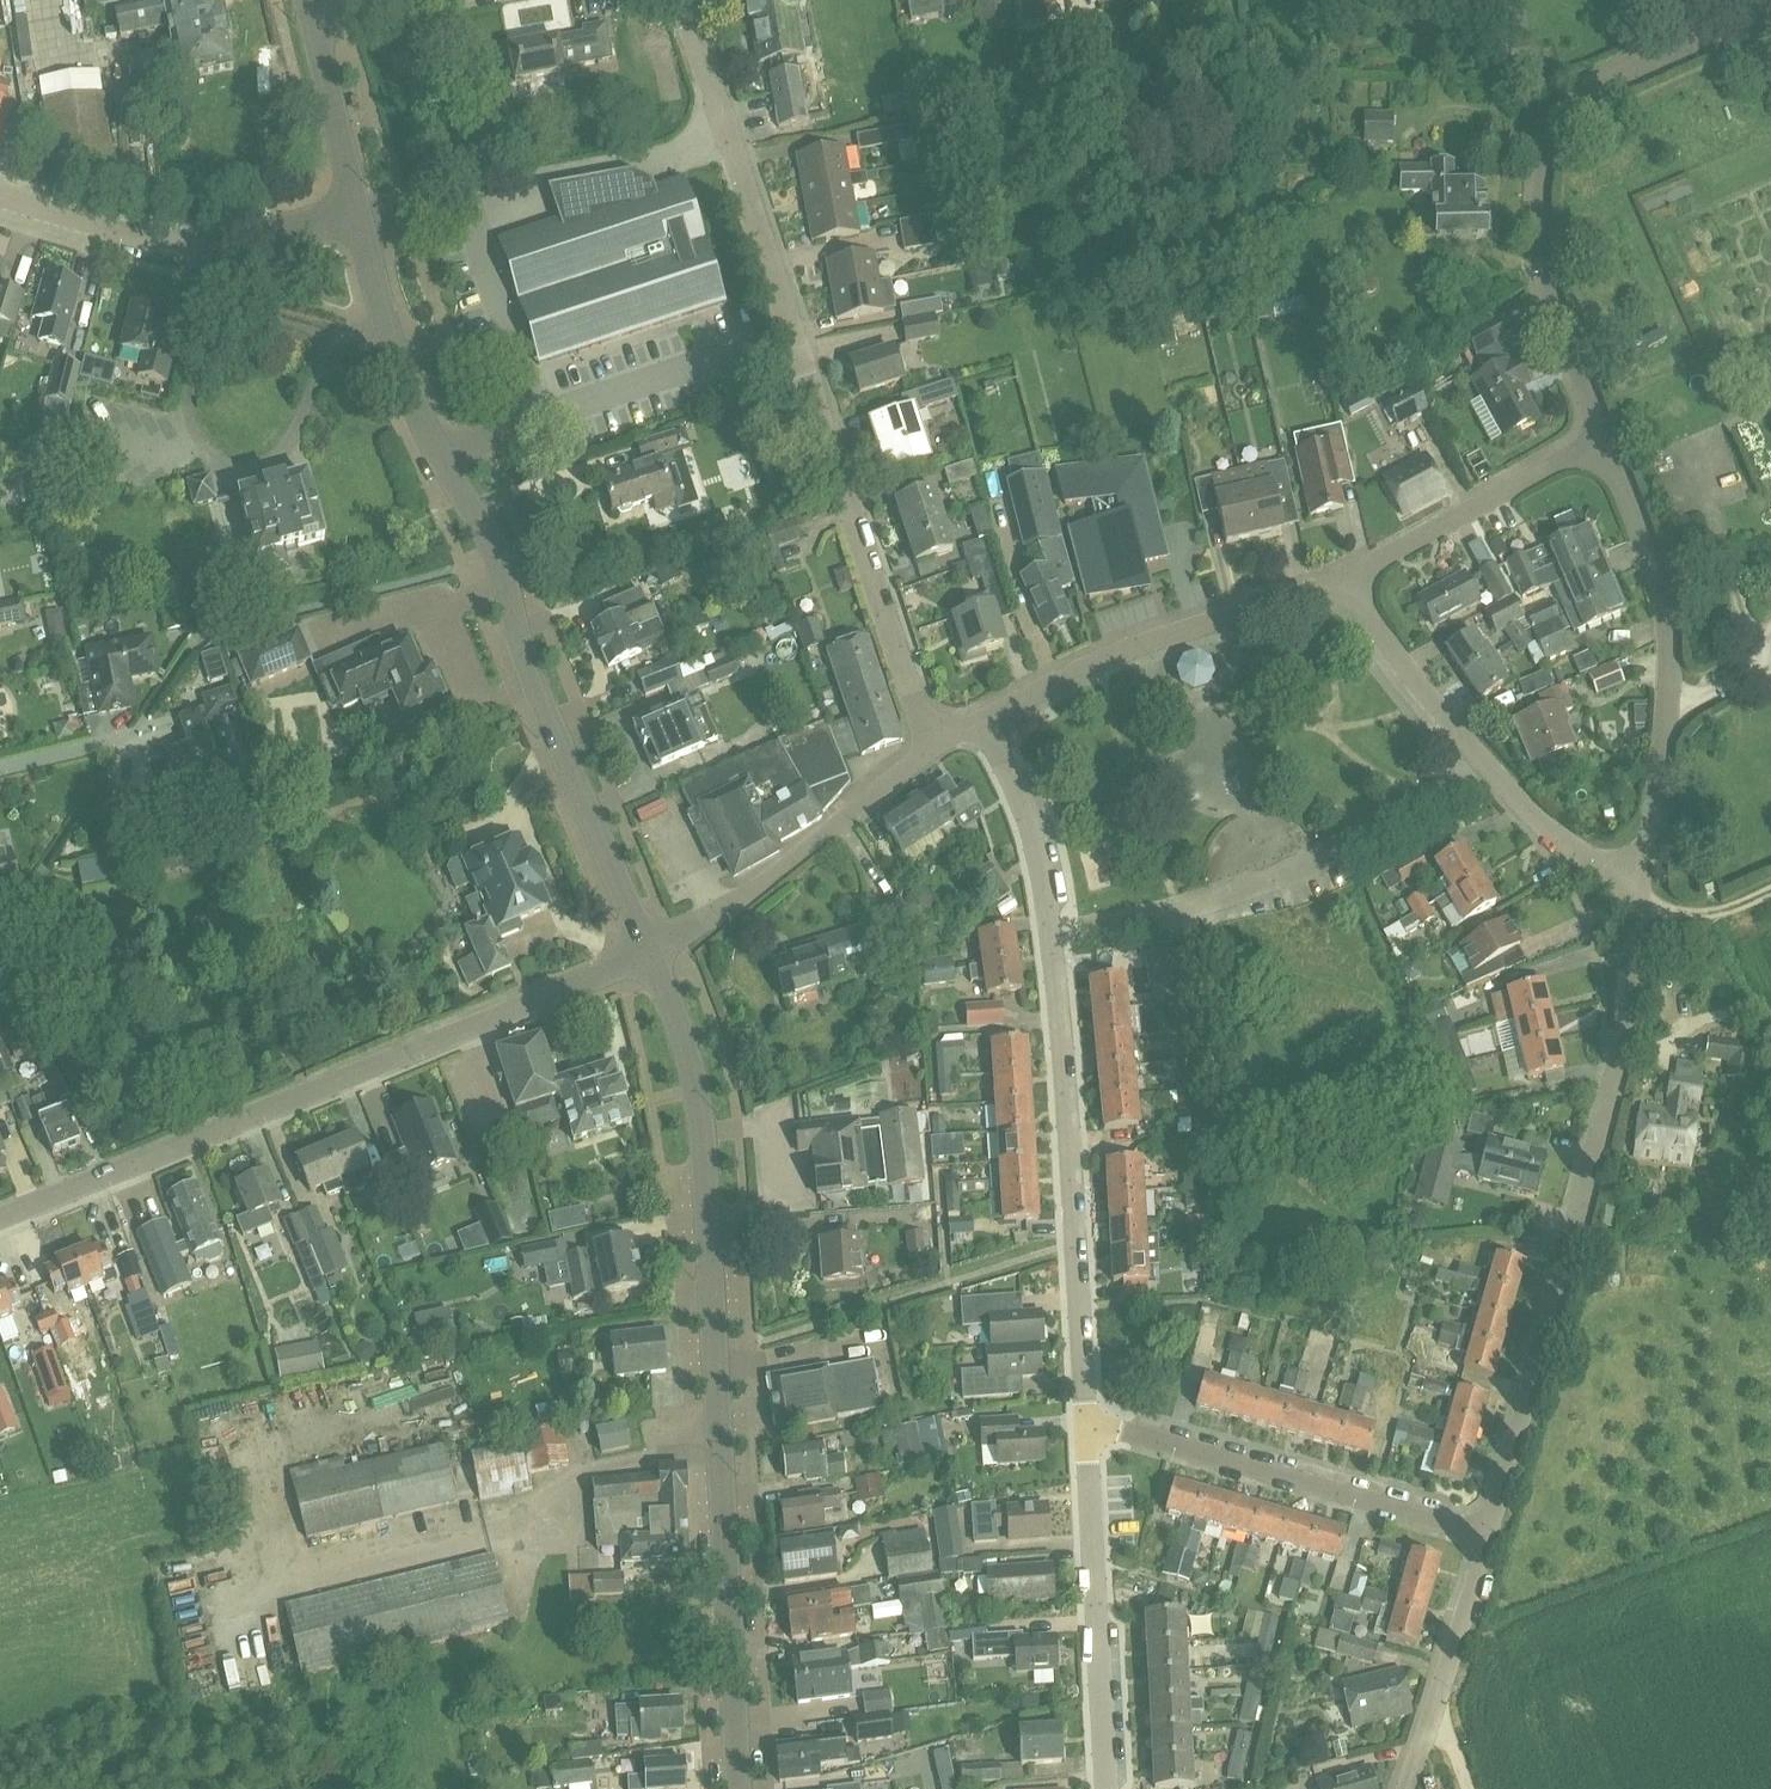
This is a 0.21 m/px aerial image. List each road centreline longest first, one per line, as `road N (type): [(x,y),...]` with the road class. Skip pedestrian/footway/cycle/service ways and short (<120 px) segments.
road 1 (tertiary): [(739,1788),(703,1131),(683,1038),(648,951)]
road 2 (tertiary): [(648,951),(533,683),(493,547),(409,390),(357,210)]
road 3 (residential): [(934,746),(684,0)]
road 4 (residential): [(0,1217),(648,951)]
road 5 (residential): [(1488,1535),(1630,1017),(1645,936),(1638,887)]
road 6 (residential): [(1606,441),(1546,274),(1542,183),(1554,137),(1595,89),(1765,0)]
road 7 (residential): [(1086,1420),(1051,936)]
road 8 (residential): [(1483,758),(1386,822),(1256,883),(1051,936)]
road 9 (residential): [(1638,887),(1655,827),(1668,631),(1658,575),(1606,441)]
road 10 (residential): [(1488,1535),(1086,1420)]
road 11 (residential): [(983,719),(1128,648),(1346,576)]
road 12 (residential): [(1105,1788),(1086,1420)]
road 13 (residential): [(357,210),(203,243),(138,235),(0,194)]
road 14 (residential): [(648,951),(789,864),(934,746)]
road 15 (residential): [(1346,576),(1606,441)]
road 16 (residential): [(1406,1788),(1488,1535)]
road 17 (residential): [(1051,936),(1033,835),(983,719)]
road 18 (residential): [(1483,758),(1406,667),(1346,576)]
road 19 (residential): [(1638,887),(1540,821),(1483,758)]
road 20 (tertiary): [(357,210),(311,16)]
road 21 (residential): [(1638,887),(1664,908),(1698,916),(1770,887)]
road 22 (track): [(0,769),(133,738)]

